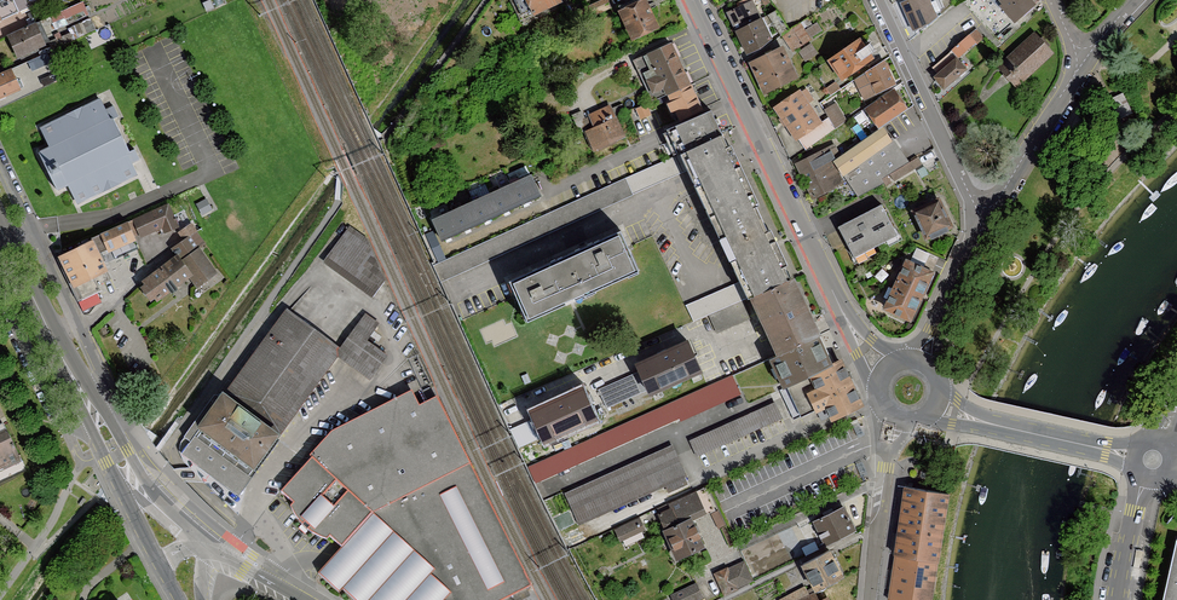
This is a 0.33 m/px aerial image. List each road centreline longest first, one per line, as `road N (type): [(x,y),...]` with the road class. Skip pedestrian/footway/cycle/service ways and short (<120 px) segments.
road 1 (tertiary): [(844,314),(692,0)]
road 2 (primary): [(57,344),(73,394),(159,562)]
road 3 (residential): [(880,0),(968,191),(991,211)]
road 4 (primary): [(187,525),(146,483),(57,344)]
road 5 (tertiary): [(925,416),(1133,469)]
road 6 (tertiary): [(1140,444),(991,417),(940,385)]
road 7 (residential): [(79,328),(0,162)]
road 8 (residential): [(991,211),(1084,63)]
road 9 (unclassified): [(877,398),(887,482),(892,453),(912,421)]
road 10 (primary): [(57,344),(0,228)]
road 11 (unclassified): [(1116,599),(1147,481)]

